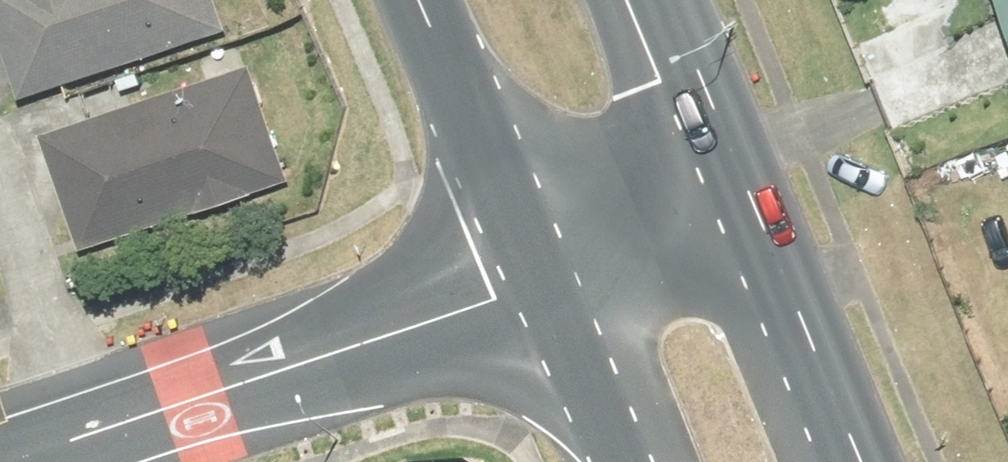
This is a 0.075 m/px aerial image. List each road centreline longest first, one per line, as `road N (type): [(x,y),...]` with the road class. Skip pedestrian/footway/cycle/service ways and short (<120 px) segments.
road 1 (tertiary): [(23,461),(563,289)]
road 2 (primary): [(563,289),(440,0)]
road 3 (primary): [(754,229),(853,461)]
road 4 (primary): [(656,0),(754,229)]
road 5 (tertiary): [(563,289),(754,229)]
road 6 (primary): [(633,461),(563,289)]

